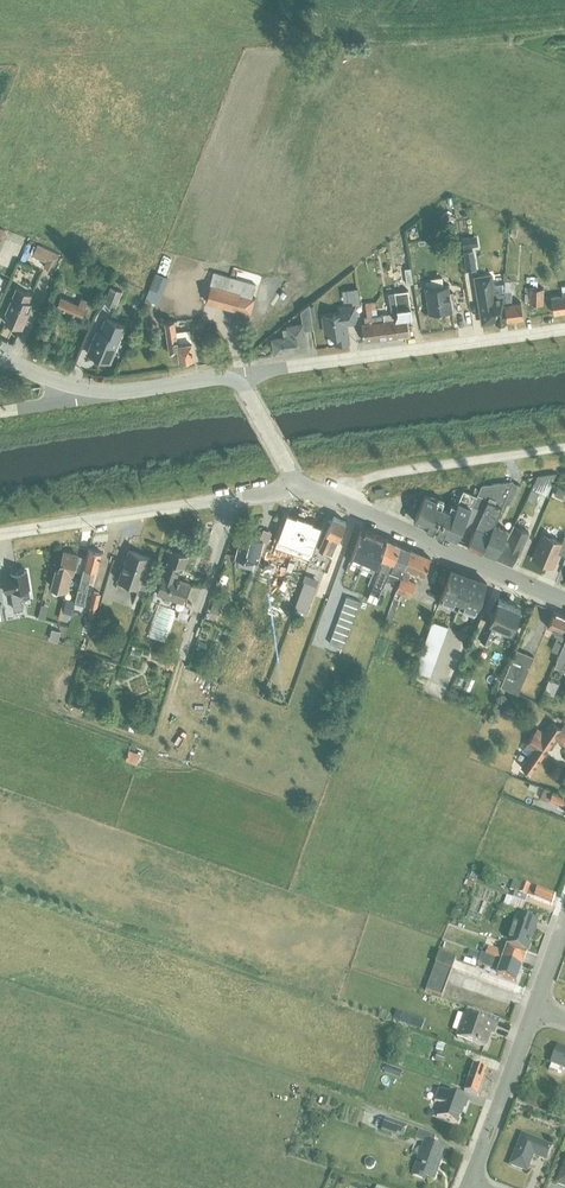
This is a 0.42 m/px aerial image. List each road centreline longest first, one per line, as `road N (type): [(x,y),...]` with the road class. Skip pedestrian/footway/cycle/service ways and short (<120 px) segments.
road 1 (unclassified): [(564,327),(237,376)]
road 2 (unclassified): [(299,485),(0,533)]
road 3 (tertiary): [(564,599),(299,485)]
road 4 (residential): [(535,1006),(466,1184)]
road 5 (tertiary): [(237,376),(126,390),(71,385)]
road 6 (tertiary): [(299,485),(237,376)]

